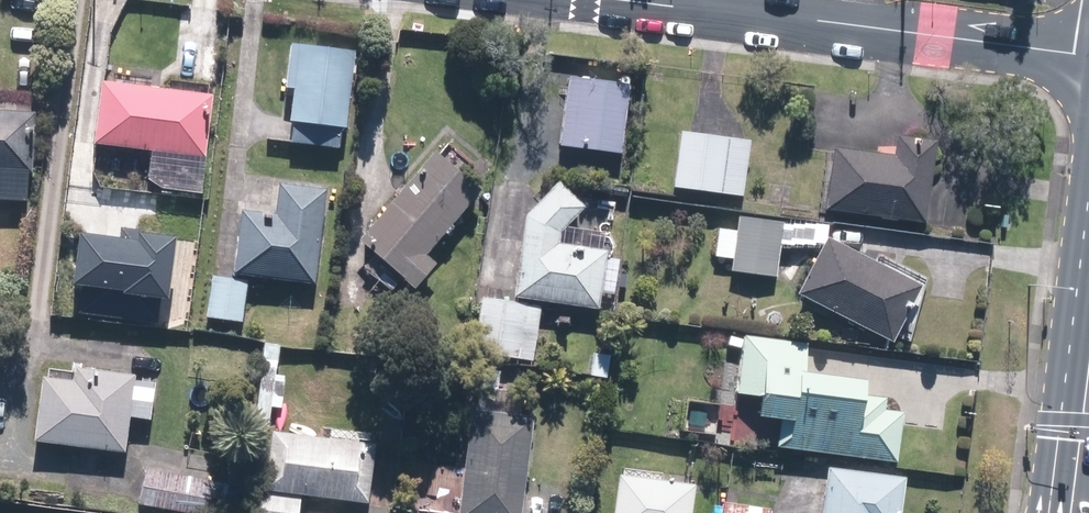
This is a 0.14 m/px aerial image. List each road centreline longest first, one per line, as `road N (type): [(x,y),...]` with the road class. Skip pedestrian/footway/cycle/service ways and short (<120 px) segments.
road 1 (residential): [(635,0),(1088,56)]

